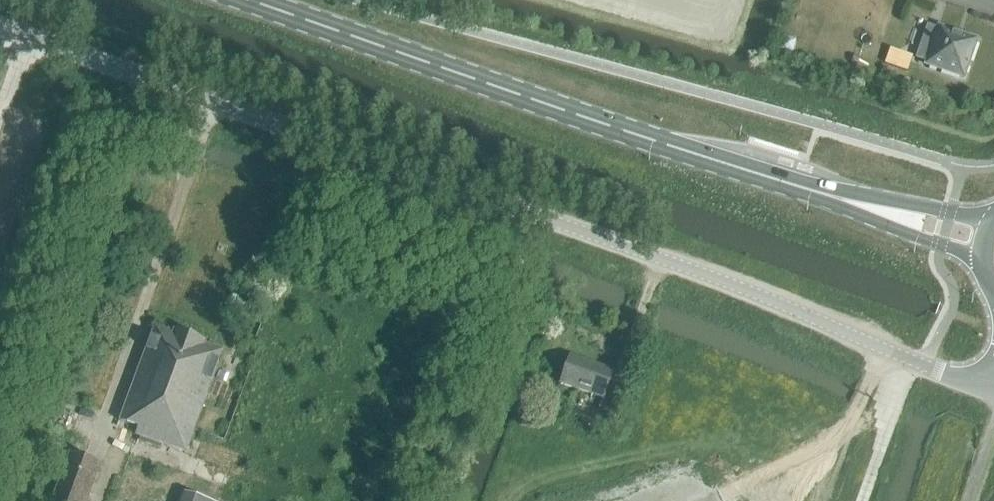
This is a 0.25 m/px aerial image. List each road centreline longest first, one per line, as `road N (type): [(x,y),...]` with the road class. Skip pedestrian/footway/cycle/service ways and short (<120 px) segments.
road 1 (unclassified): [(993,389),(587,231),(0,24)]
road 2 (primary): [(885,212),(237,0)]

